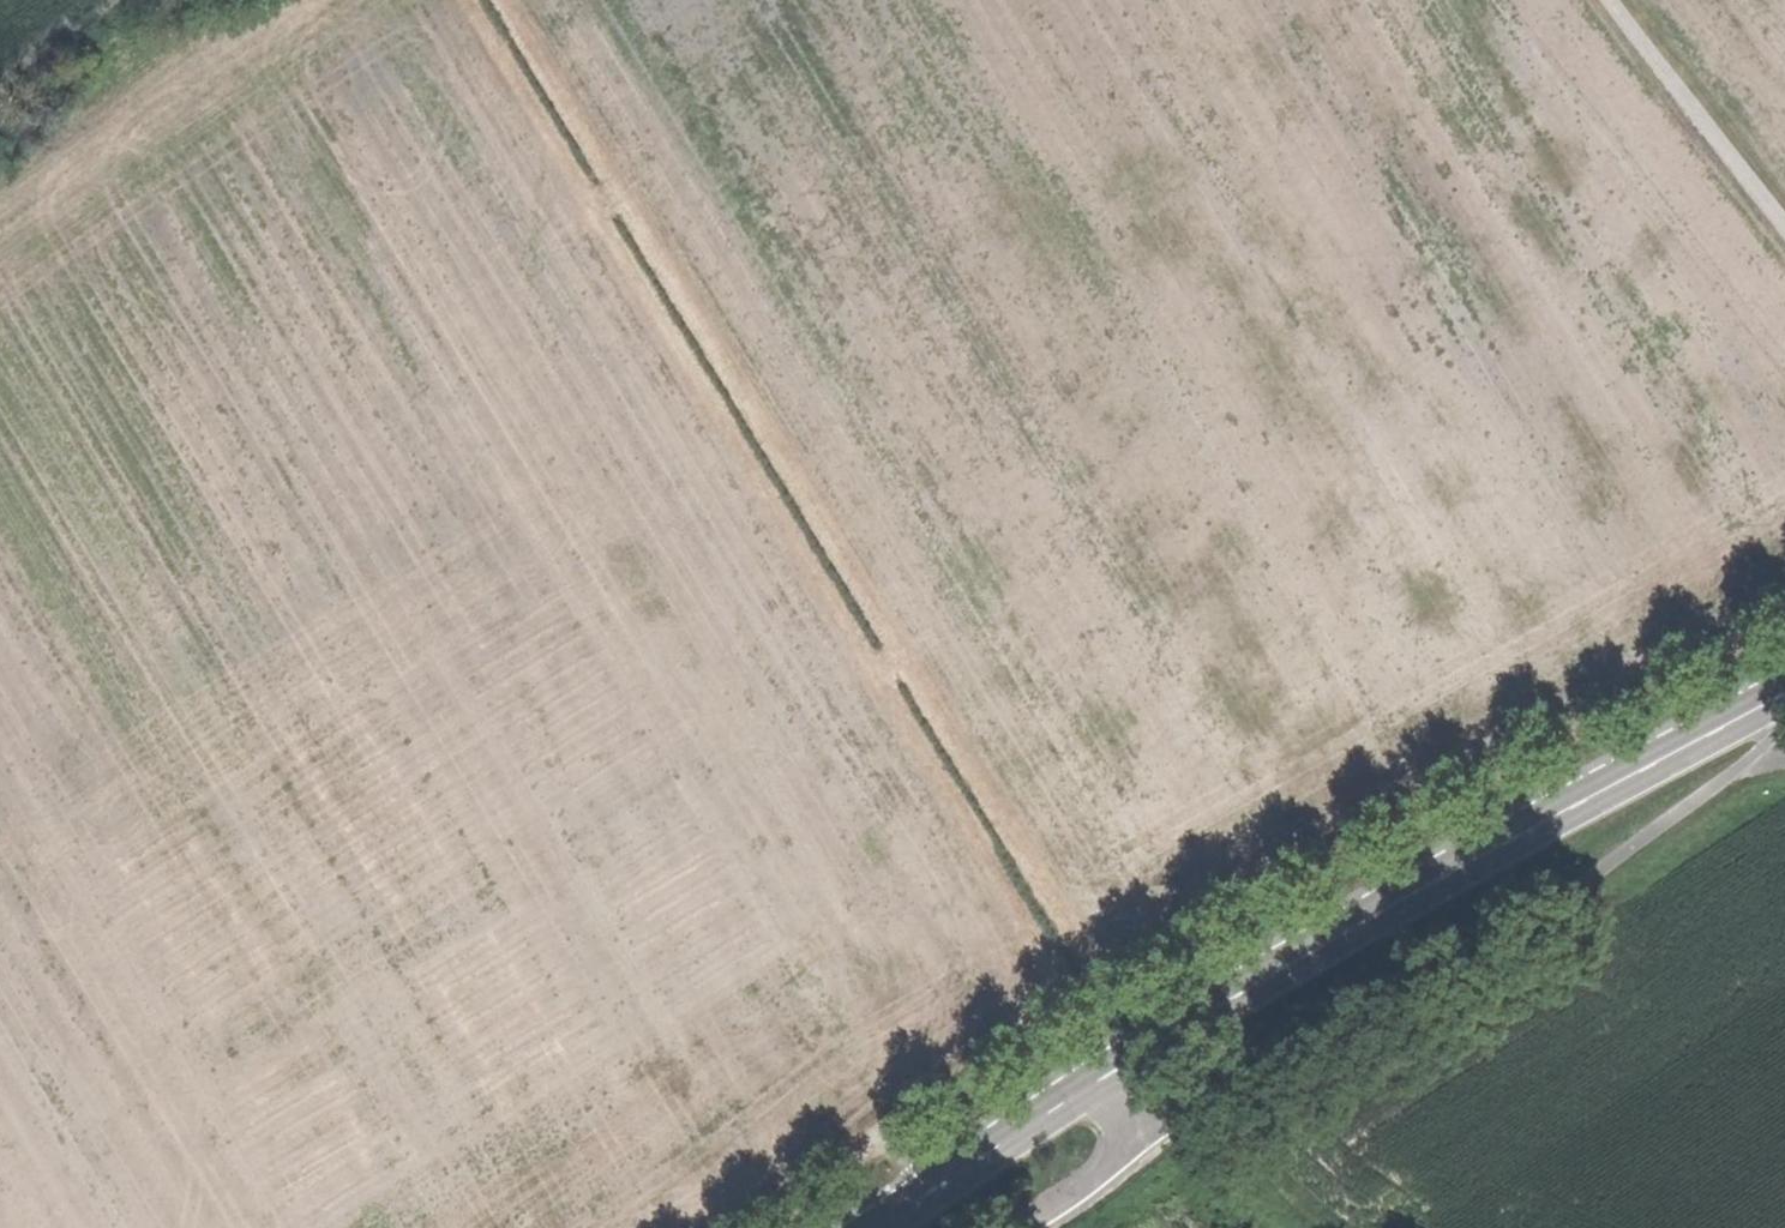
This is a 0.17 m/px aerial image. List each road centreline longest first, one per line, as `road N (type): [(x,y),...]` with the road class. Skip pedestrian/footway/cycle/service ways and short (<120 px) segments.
road 1 (secondary): [(1784,691),(1320,945),(1048,1111),(883,1227)]
road 2 (track): [(1612,0),(1784,221)]
road 3 (track): [(1195,1109),(1335,1227)]

